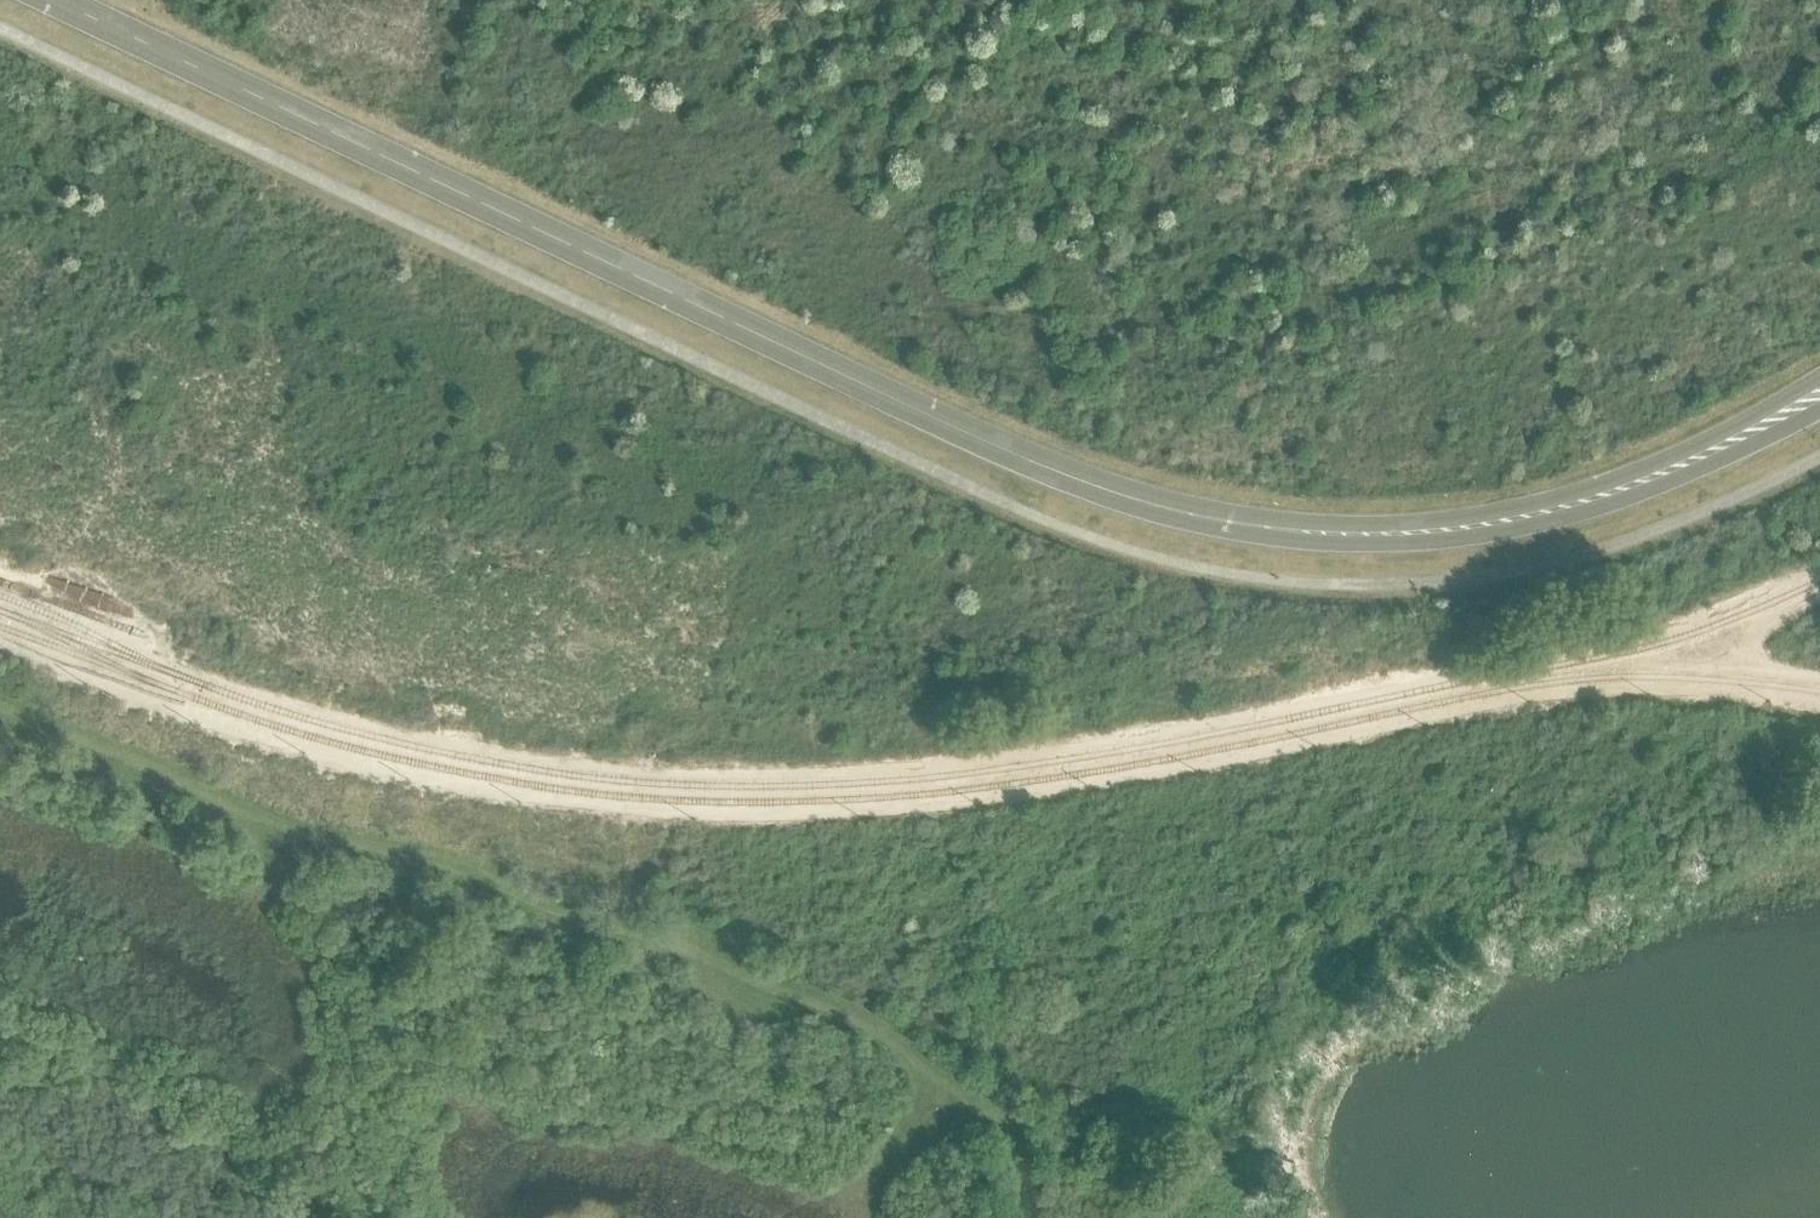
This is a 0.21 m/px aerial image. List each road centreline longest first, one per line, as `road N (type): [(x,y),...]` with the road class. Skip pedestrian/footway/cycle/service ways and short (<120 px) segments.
road 1 (tertiary): [(1819,394),(1695,460),(1513,520),(1415,532),(1300,533),(1175,509),(1040,465),(57,0)]

